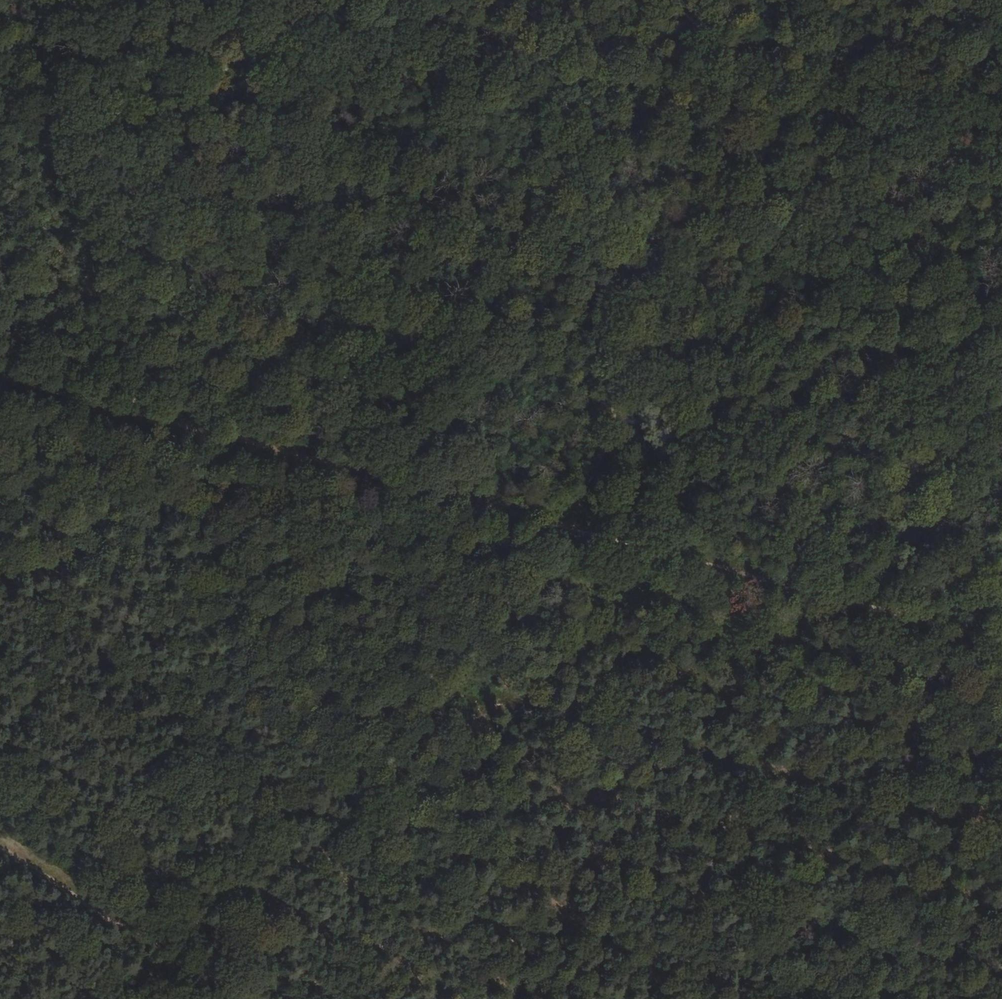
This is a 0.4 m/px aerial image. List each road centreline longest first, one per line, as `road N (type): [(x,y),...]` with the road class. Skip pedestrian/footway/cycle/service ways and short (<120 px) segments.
road 1 (track): [(234,998),(0,858)]

